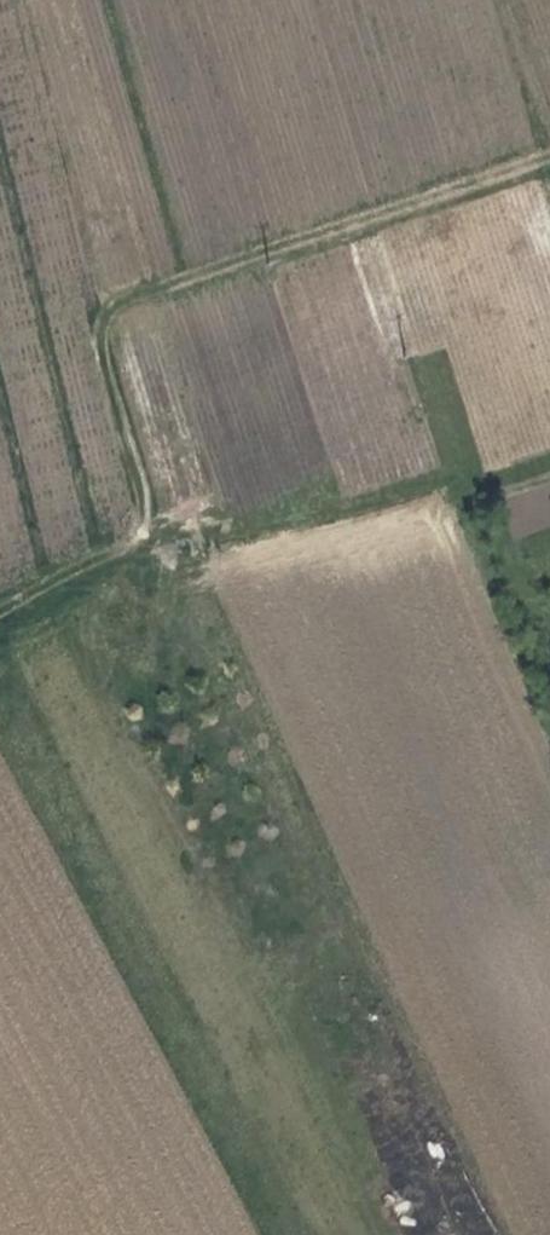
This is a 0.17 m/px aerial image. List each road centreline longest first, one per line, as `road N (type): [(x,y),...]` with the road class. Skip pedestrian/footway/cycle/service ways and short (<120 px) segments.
road 1 (track): [(0,619),(141,541),(148,517),(99,351),(104,313),(114,303),(549,156)]

